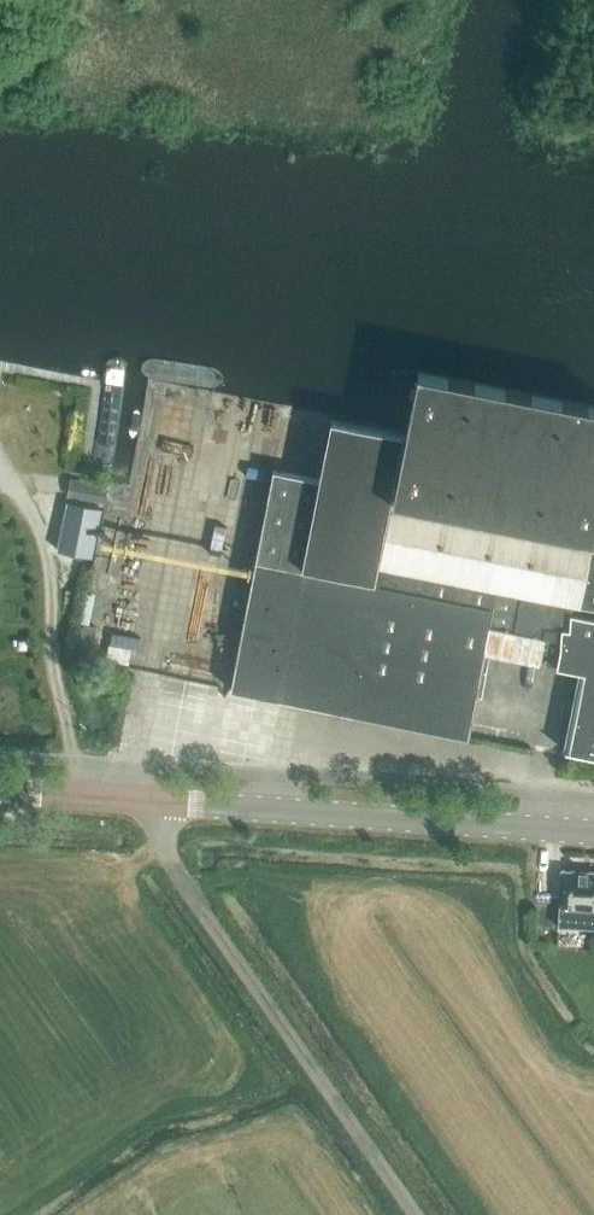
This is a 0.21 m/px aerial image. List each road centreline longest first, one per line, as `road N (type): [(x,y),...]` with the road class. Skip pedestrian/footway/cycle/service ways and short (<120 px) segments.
road 1 (secondary): [(593,830),(0,789)]
road 2 (track): [(417,1214),(170,863),(165,798)]

